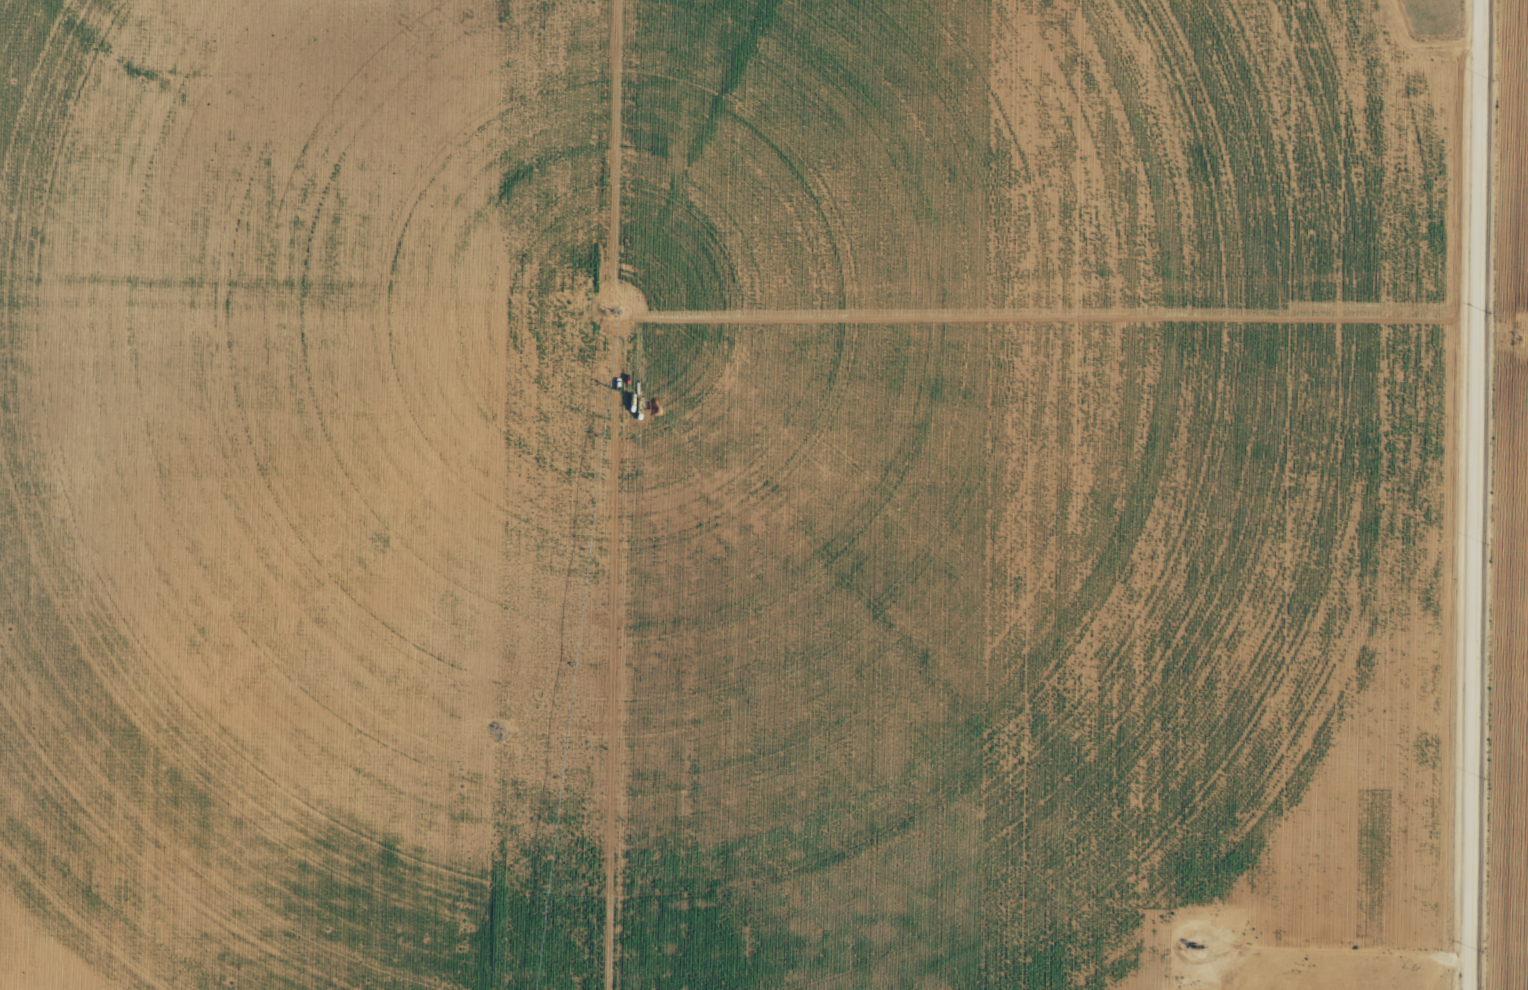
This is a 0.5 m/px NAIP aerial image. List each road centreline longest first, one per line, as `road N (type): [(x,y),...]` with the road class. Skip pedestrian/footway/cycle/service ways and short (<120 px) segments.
road 1 (residential): [(1461,989),(1470,0)]

